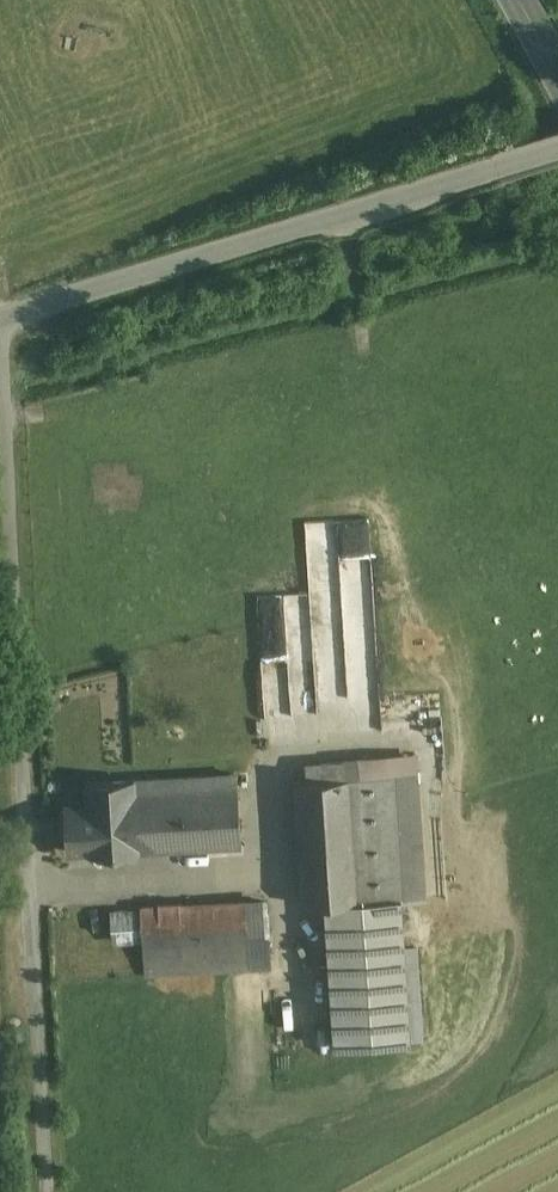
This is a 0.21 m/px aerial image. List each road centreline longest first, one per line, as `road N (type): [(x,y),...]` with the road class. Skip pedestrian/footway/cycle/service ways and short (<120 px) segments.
road 1 (unclassified): [(2,327),(42,1191)]
road 2 (unclassified): [(557,143),(2,327)]

